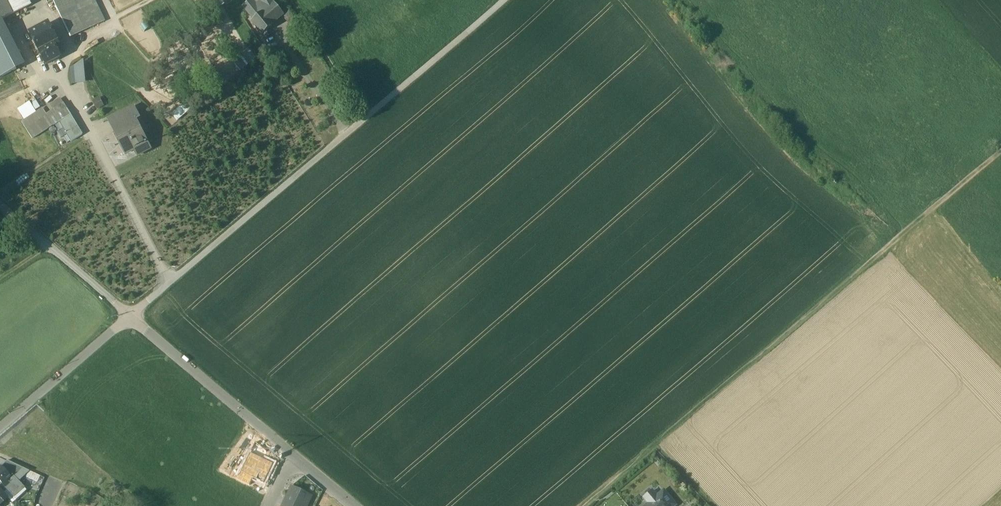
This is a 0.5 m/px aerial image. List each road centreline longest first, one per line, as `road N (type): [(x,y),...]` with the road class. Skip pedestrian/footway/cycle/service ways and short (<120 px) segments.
road 1 (track): [(1000,163),(583,505)]
road 2 (residential): [(64,375),(161,456),(218,388)]
road 3 (track): [(366,116),(501,0)]
road 4 (residential): [(132,316),(0,204)]

